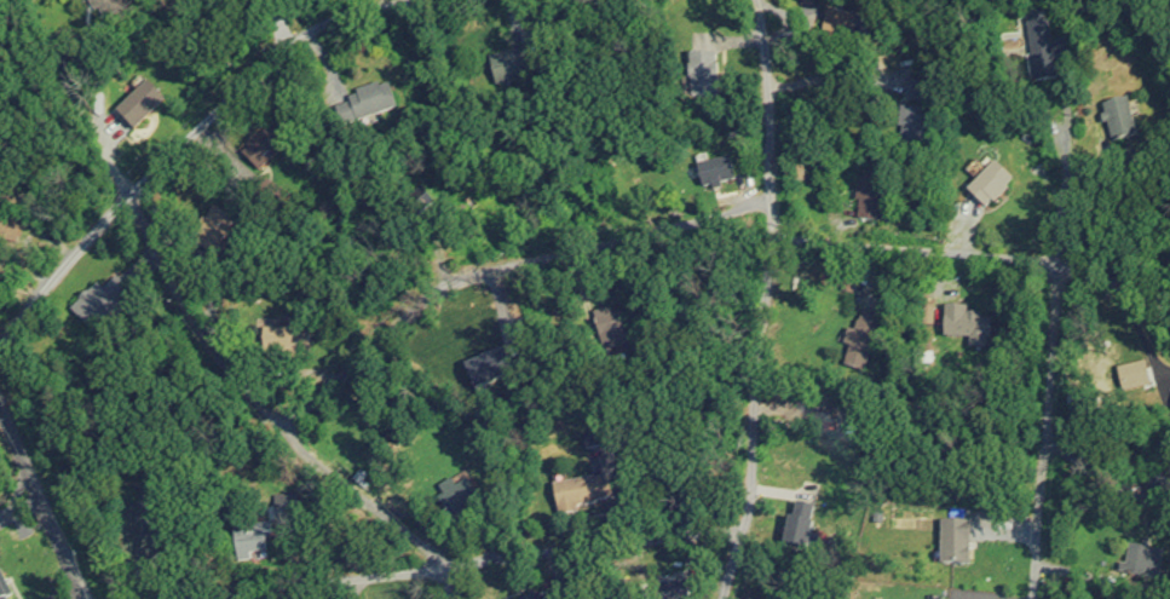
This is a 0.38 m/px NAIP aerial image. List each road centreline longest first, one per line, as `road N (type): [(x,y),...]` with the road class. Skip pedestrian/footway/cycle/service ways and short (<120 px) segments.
road 1 (residential): [(462,598),(459,574),(290,439),(186,332),(83,150),(74,100)]
road 2 (residential): [(127,598),(459,574),(694,532),(744,534)]
road 3 (residential): [(751,0),(773,201),(751,486),(724,598)]
road 4 (residential): [(290,439),(416,307),(477,276),(773,201)]
road 5 (residential): [(0,341),(261,58),(312,23),(410,0)]
road 6 (residential): [(1029,598),(1060,109)]
road 7 (residential): [(1169,300),(1055,269),(765,240)]
road 8 (residential): [(78,598),(0,418)]

